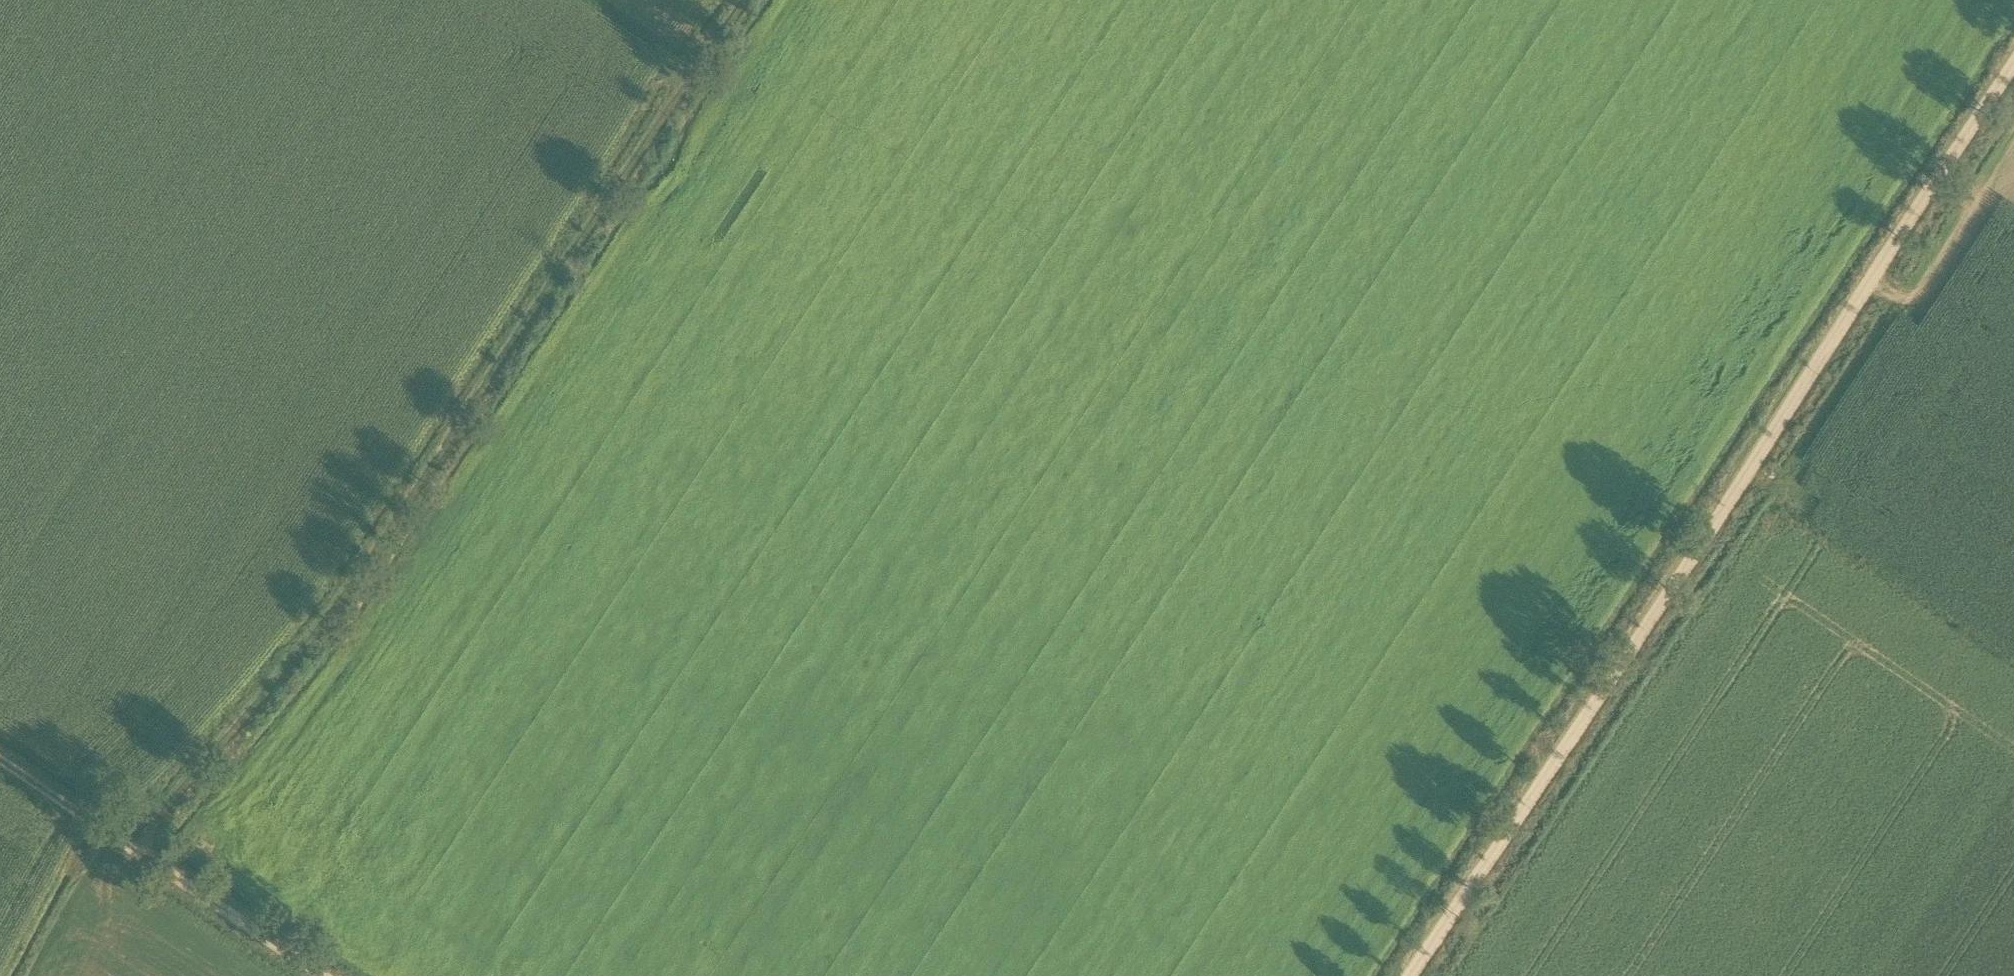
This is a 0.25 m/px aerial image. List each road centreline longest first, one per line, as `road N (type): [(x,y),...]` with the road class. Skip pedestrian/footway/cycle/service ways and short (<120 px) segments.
road 1 (track): [(2013,67),(1410,975)]
road 2 (track): [(746,0),(334,613),(133,849)]
road 3 (track): [(0,762),(323,975)]

